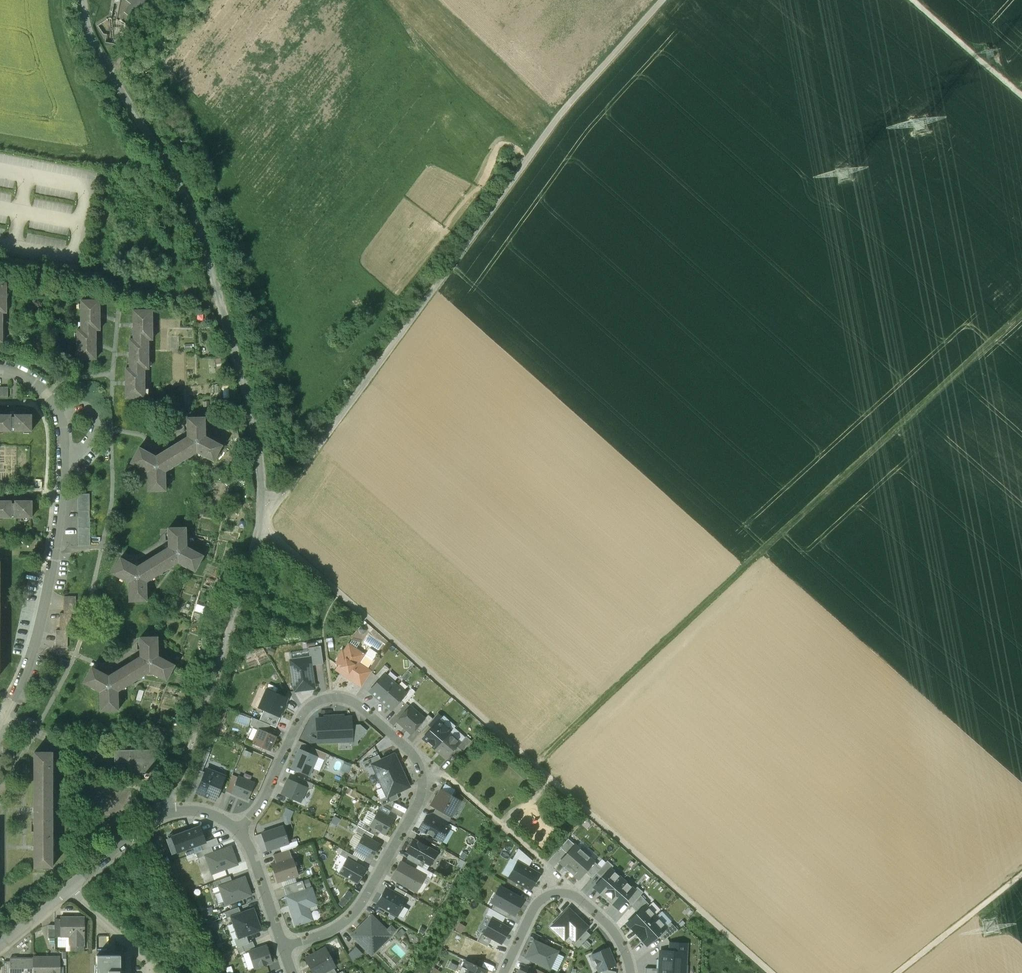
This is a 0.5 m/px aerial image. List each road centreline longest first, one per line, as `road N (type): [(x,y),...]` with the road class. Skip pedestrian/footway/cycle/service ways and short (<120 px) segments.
road 1 (track): [(259,524),(770,972)]
road 2 (track): [(534,766),(1021,313)]
road 3 (unclassified): [(663,0),(558,116),(259,524)]
road 4 (unclassified): [(259,524),(251,398),(200,236),(174,176),(96,50),(81,0)]
road 5 (residential): [(283,946),(329,931),(363,904),(421,801),(424,771),(360,707),(330,698),(304,711),(268,791),(236,828)]
road 6 (residential): [(5,712),(50,588),(61,455),(44,387),(0,368)]
road 7 (unclassified): [(162,807),(204,711),(259,524)]
road 8 (residential): [(502,972),(554,874),(608,926),(629,972)]
road 9 (residential): [(0,946),(162,807)]
road 10 (track): [(900,972),(1021,876)]
road 11 (track): [(1021,96),(912,0)]
road 12 (residential): [(236,828),(283,946)]

